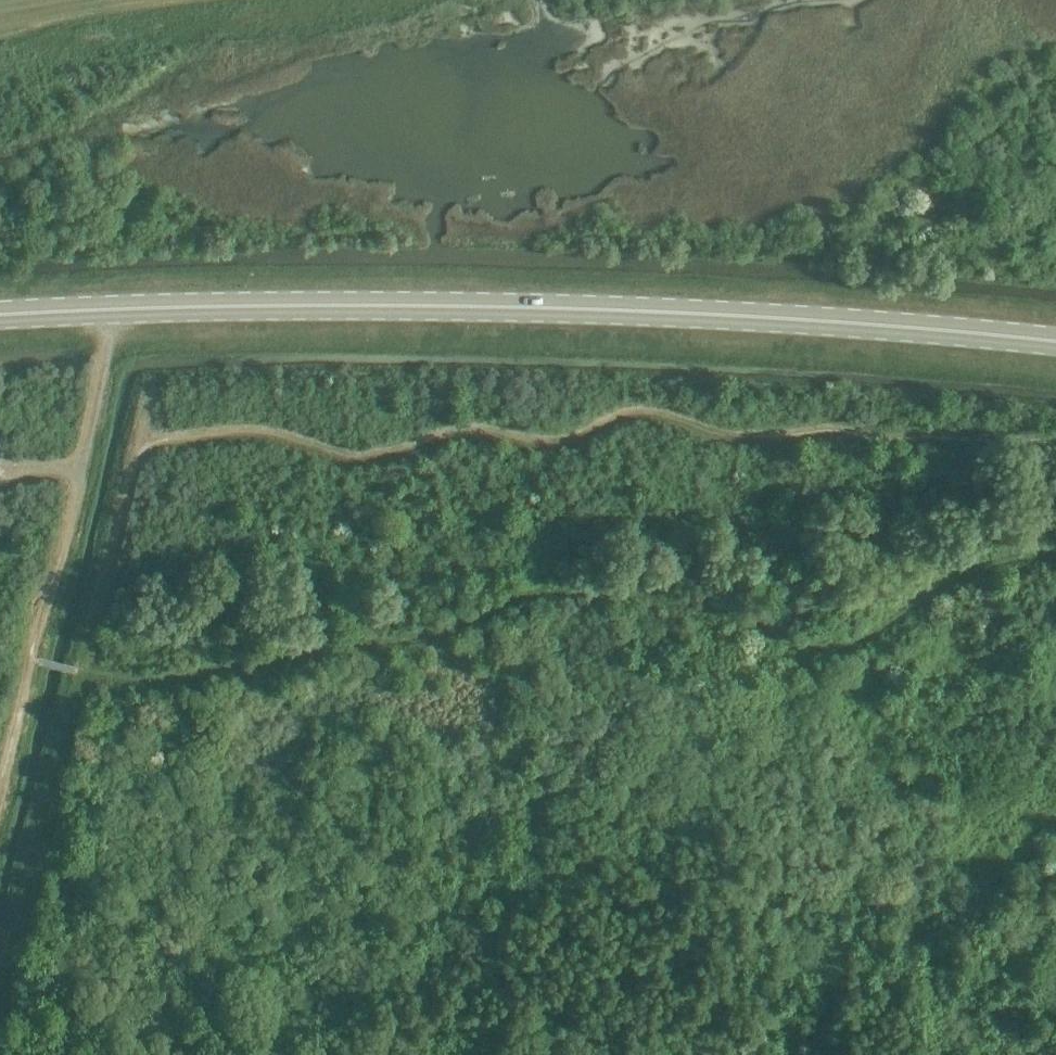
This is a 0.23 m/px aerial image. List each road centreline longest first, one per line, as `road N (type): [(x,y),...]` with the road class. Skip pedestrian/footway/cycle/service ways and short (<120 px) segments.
road 1 (primary): [(1055,334),(701,308),(302,300),(0,316)]

